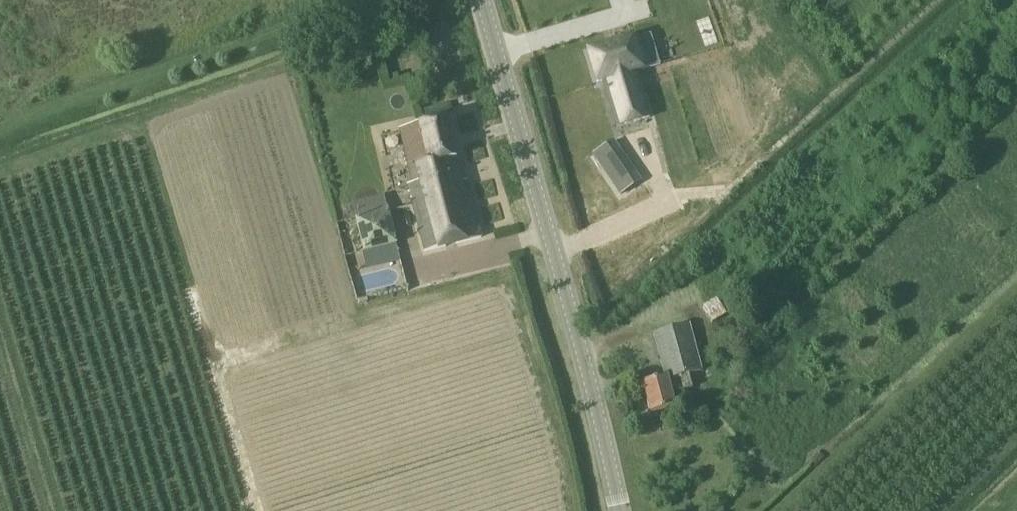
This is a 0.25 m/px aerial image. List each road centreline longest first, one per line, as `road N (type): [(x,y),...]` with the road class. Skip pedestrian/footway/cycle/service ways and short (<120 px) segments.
road 1 (tertiary): [(619,510),(484,0)]

